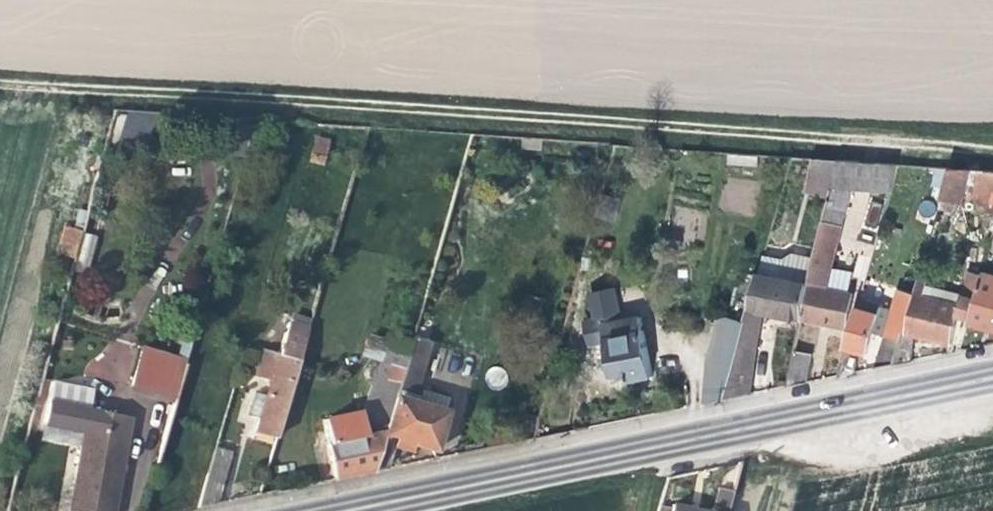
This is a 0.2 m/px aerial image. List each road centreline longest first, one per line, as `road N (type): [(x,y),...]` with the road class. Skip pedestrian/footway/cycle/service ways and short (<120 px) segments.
road 1 (track): [(0,87),(992,151)]
road 2 (primary): [(318,510),(992,373)]

